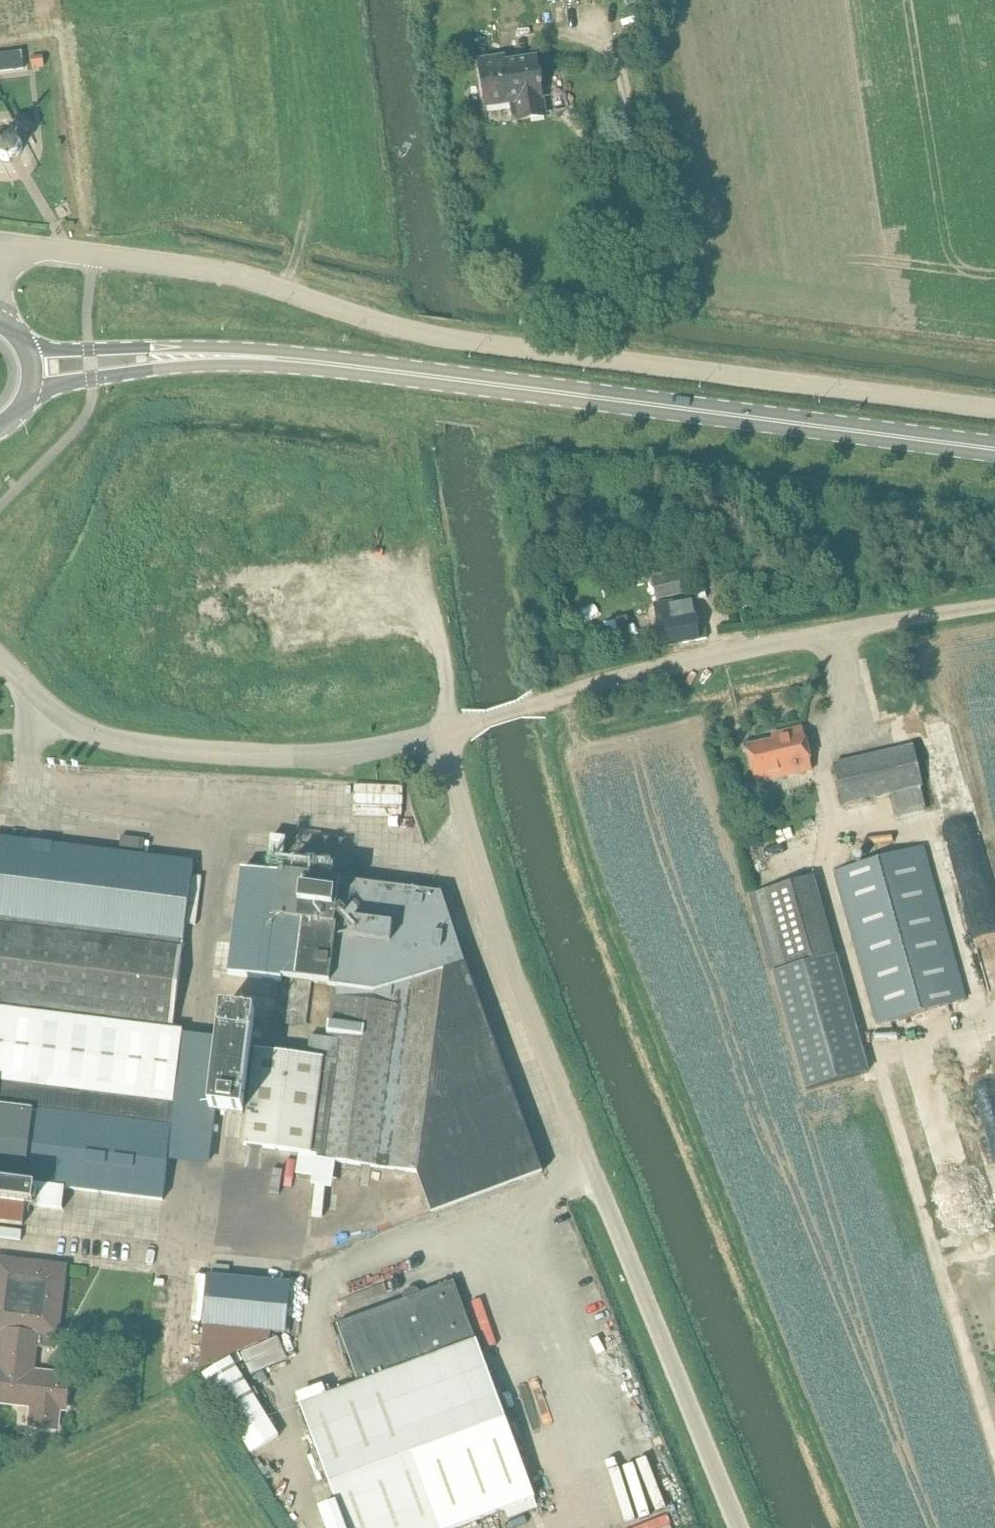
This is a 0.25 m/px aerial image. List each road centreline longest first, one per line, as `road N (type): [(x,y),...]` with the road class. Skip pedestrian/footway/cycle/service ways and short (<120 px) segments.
road 1 (unclassified): [(738,1527),(562,1094),(441,735)]
road 2 (primary): [(278,361),(994,446)]
road 3 (unclassified): [(441,735),(595,689),(994,616)]
road 4 (unclassified): [(474,344),(994,409)]
road 5 (unclassified): [(474,344),(239,277),(8,243)]
road 6 (unclassified): [(441,735),(315,757),(108,742),(50,710),(0,665)]
road 7 (primary): [(278,361),(217,347),(27,345)]
road 8 (primary): [(30,390),(278,361)]

